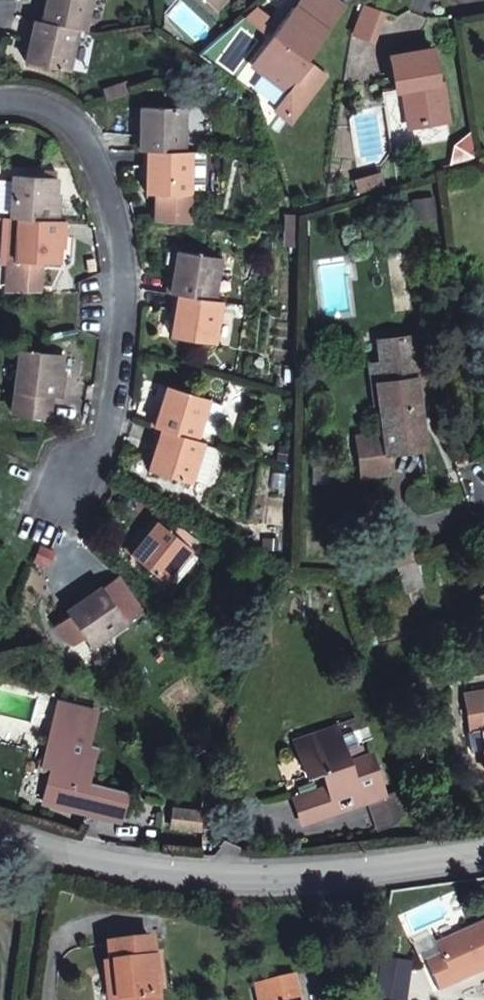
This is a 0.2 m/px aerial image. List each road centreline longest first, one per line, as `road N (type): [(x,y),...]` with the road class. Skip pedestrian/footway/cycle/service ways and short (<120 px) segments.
road 1 (residential): [(0,106),(29,101),(76,122),(114,165),(134,269),(133,364),(113,426),(66,502)]
road 2 (unclassified): [(0,838),(84,859),(280,875),(483,852)]

